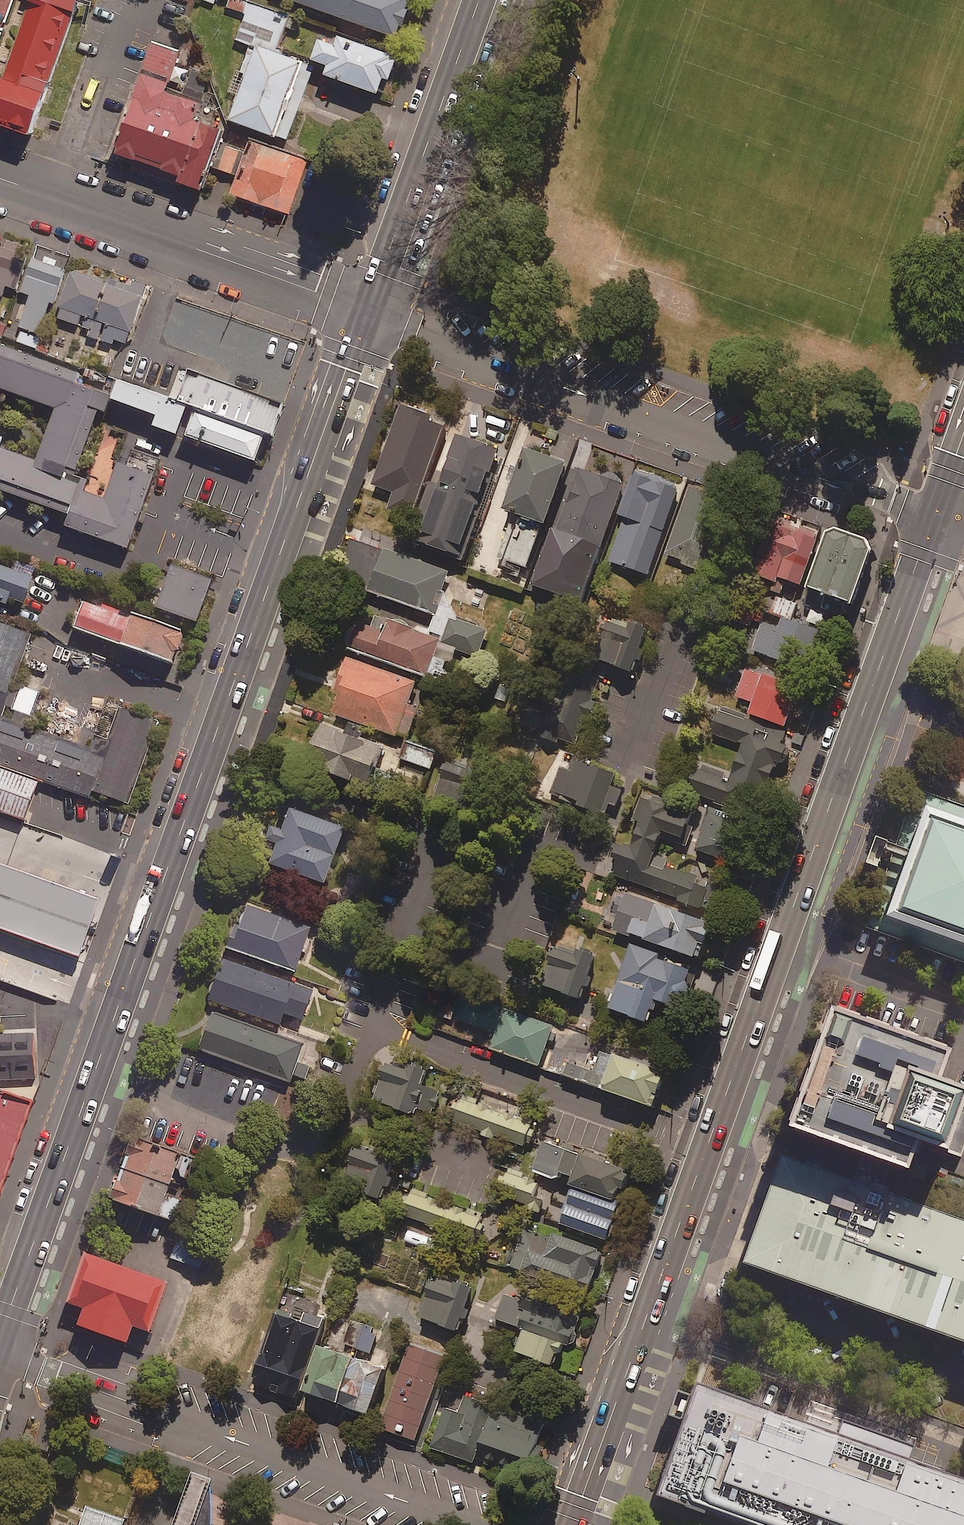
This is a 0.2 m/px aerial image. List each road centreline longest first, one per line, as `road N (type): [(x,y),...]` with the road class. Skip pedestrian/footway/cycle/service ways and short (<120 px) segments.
road 1 (trunk): [(0,1332),(371,308)]
road 2 (trunk): [(937,514),(575,1524)]
road 3 (residential): [(371,308),(937,514)]
road 4 (residential): [(495,1524),(0,1355)]
road 5 (residential): [(0,178),(371,308)]
road 6 (trunk): [(371,308),(479,0)]

